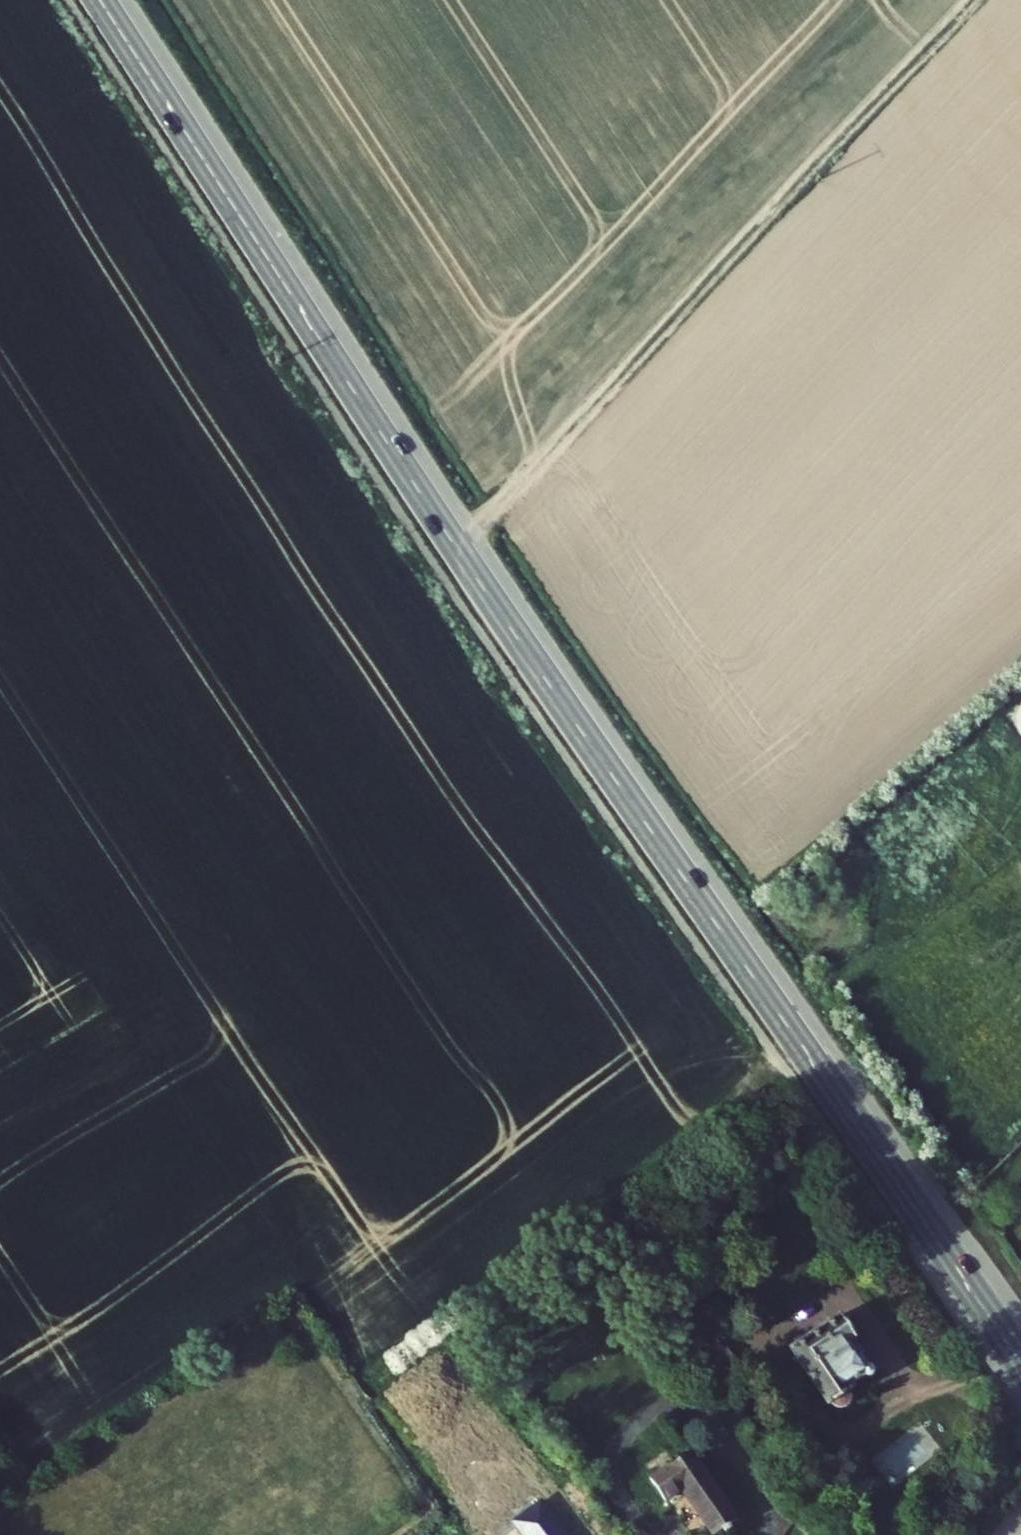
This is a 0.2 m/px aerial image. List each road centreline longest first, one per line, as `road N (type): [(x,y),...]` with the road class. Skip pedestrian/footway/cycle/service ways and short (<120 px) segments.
road 1 (primary): [(101,0),(483,588),(1020,1361)]

